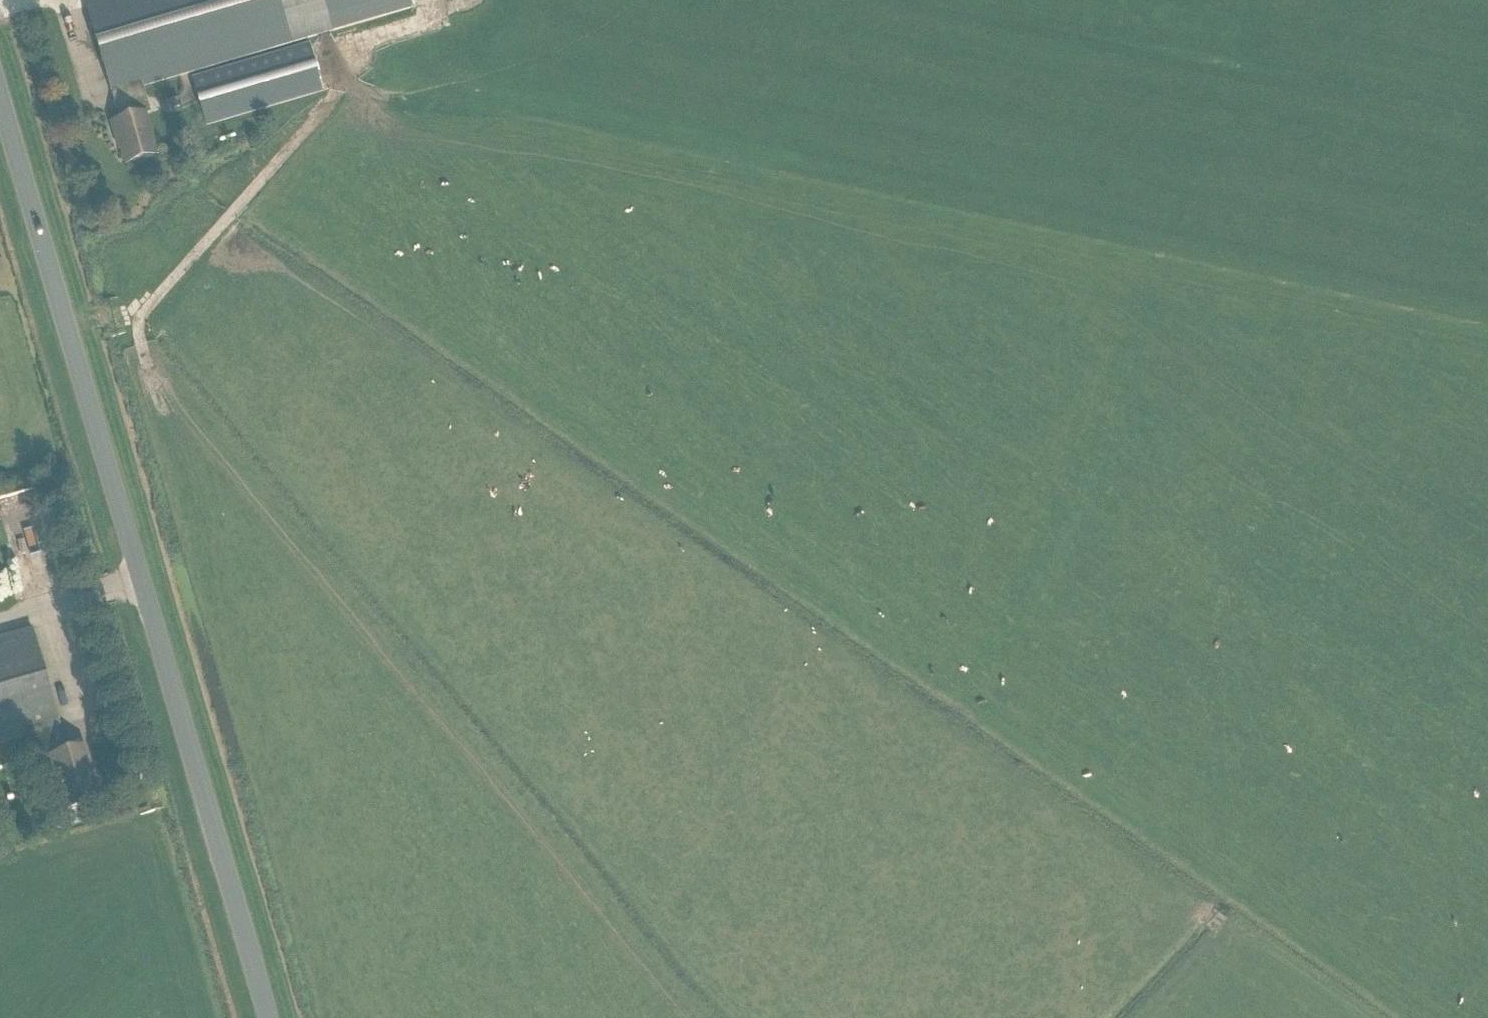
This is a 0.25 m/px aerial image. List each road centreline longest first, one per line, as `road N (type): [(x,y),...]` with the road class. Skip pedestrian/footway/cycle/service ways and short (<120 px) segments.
road 1 (tertiary): [(269,1017),(0,96)]

